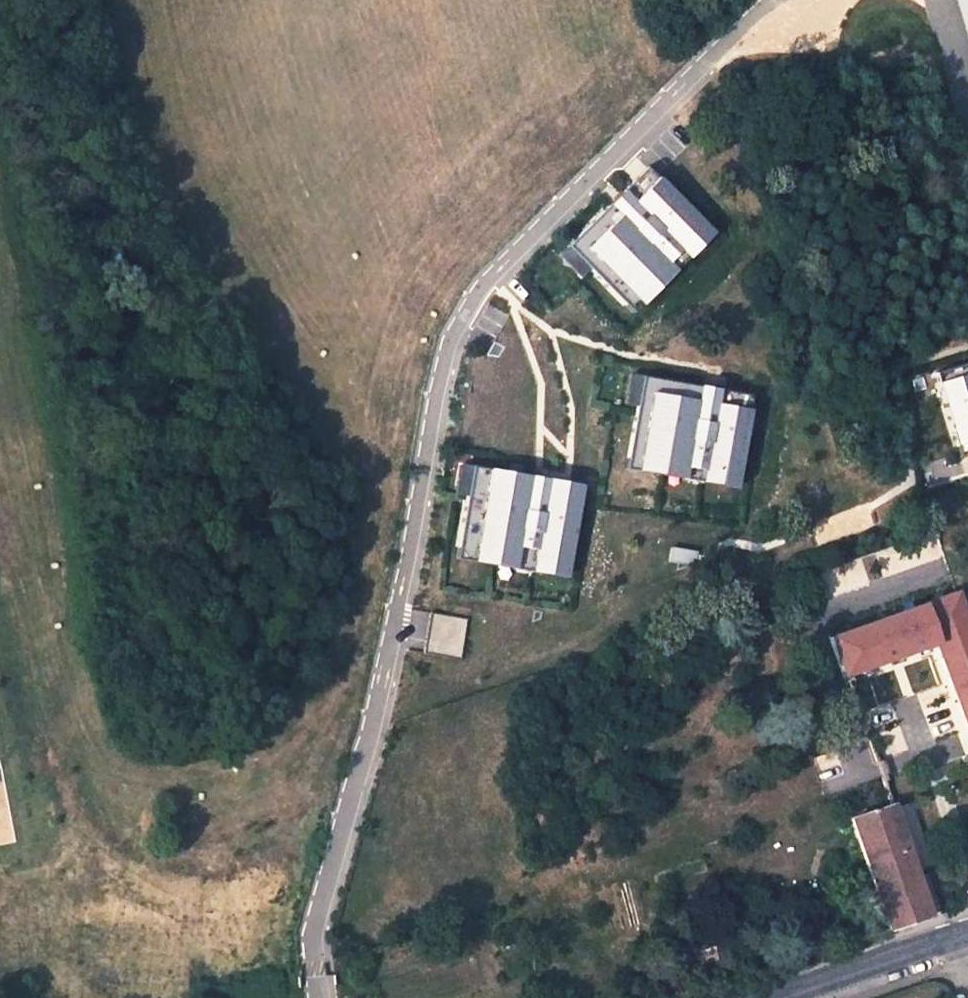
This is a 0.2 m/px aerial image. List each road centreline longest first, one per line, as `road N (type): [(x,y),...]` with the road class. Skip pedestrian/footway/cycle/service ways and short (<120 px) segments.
road 1 (residential): [(768,0),(479,290),(455,334),(378,703),(313,932),(319,997)]
road 2 (unclassified): [(967,936),(786,997)]

